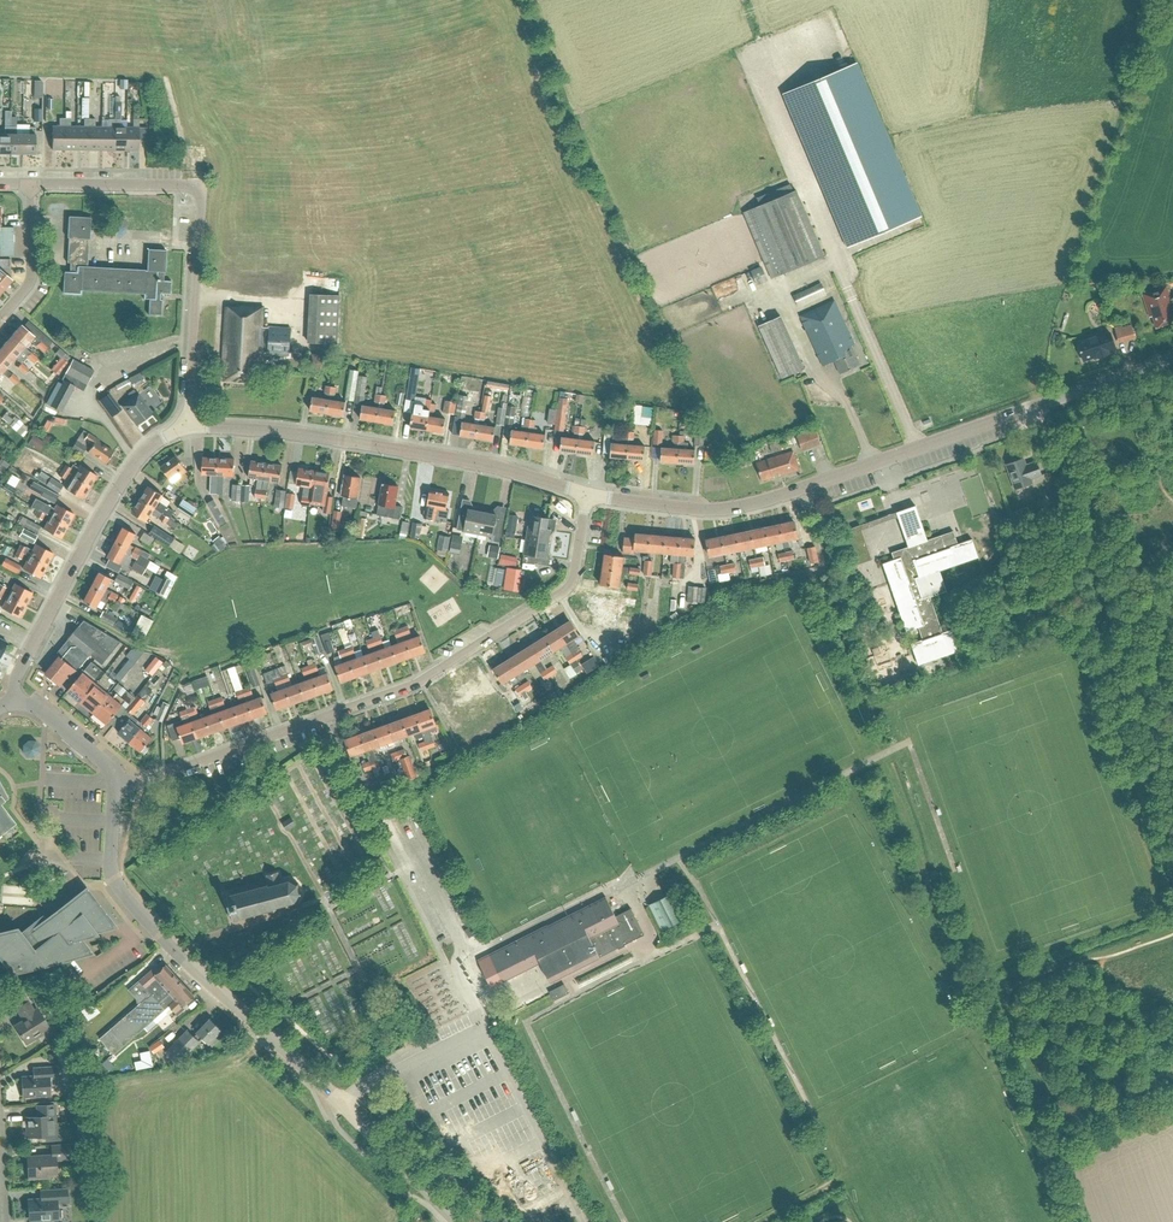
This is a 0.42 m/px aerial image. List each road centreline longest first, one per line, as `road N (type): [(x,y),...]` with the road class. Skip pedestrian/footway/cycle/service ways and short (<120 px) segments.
road 1 (tertiary): [(586,494),(693,509),(747,504),(1172,358)]
road 2 (residential): [(586,494),(569,586),(422,680),(141,782),(115,783)]
road 3 (tertiary): [(345,1106),(121,890),(110,867),(115,783)]
road 4 (tertiary): [(586,494),(494,465),(388,447),(186,427)]
road 5 (residential): [(30,184),(202,183),(189,398)]
road 6 (tertiary): [(14,702),(16,676),(98,519),(133,465),(161,439)]
road 7 (tertiary): [(460,1221),(345,1106)]
road 8 (unclassified): [(345,1106),(376,1081),(486,1028)]
road 9 (residential): [(0,317),(31,276),(30,184)]
road 10 (tertiary): [(14,702),(44,712),(106,764),(115,783)]

